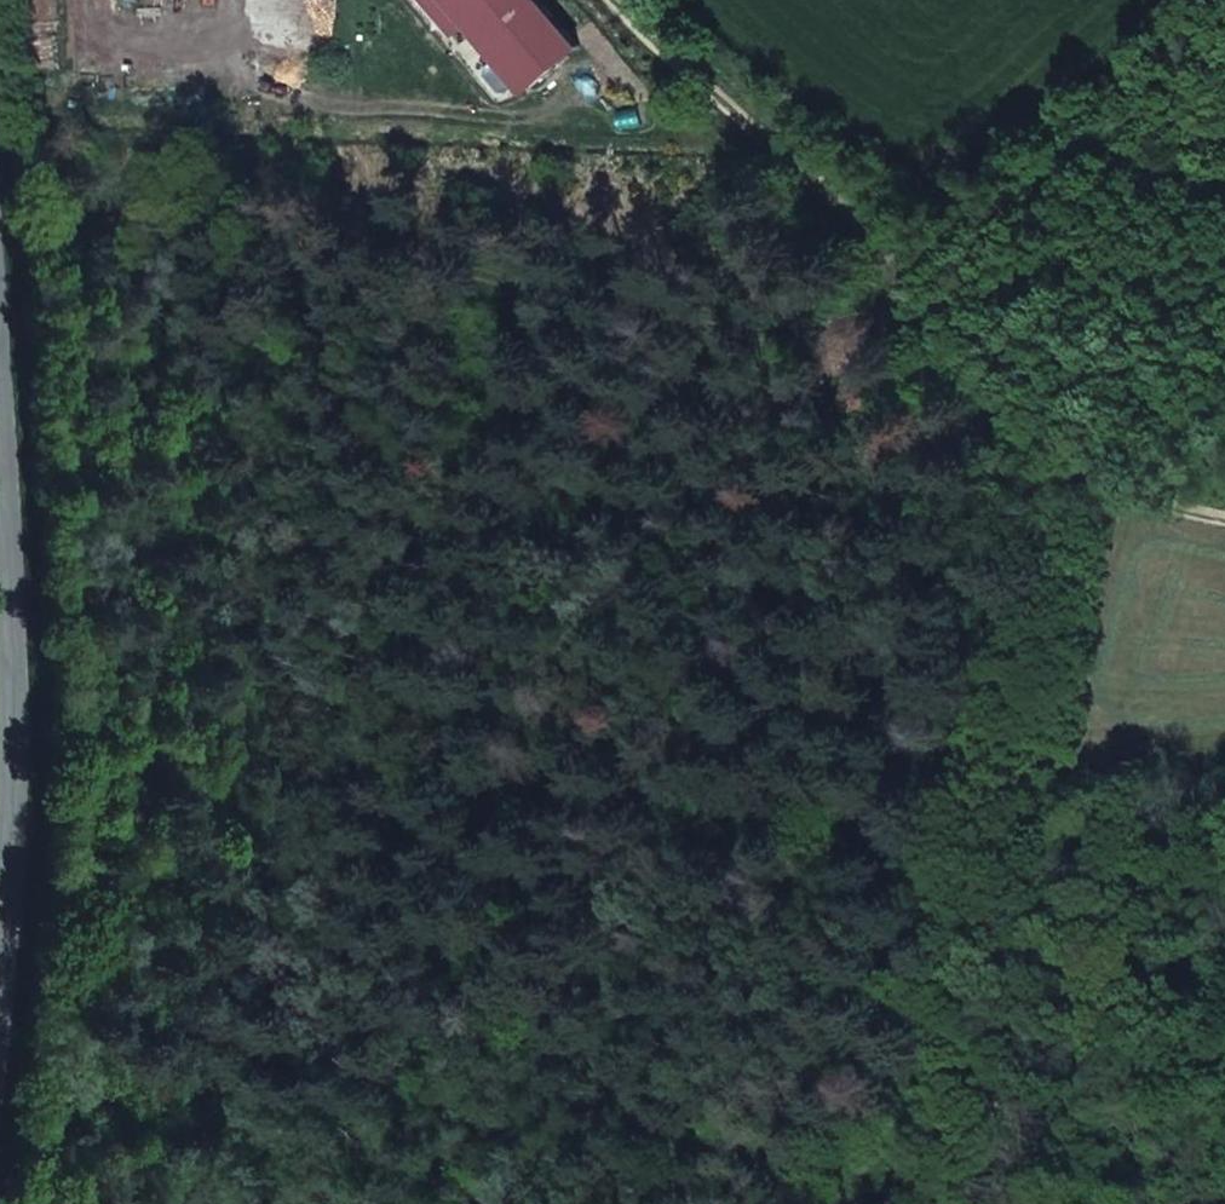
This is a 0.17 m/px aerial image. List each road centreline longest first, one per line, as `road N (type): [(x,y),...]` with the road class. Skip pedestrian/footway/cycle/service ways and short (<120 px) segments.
road 1 (track): [(1091,489),(780,141),(614,0)]
road 2 (secondary): [(0,604),(0,761)]

